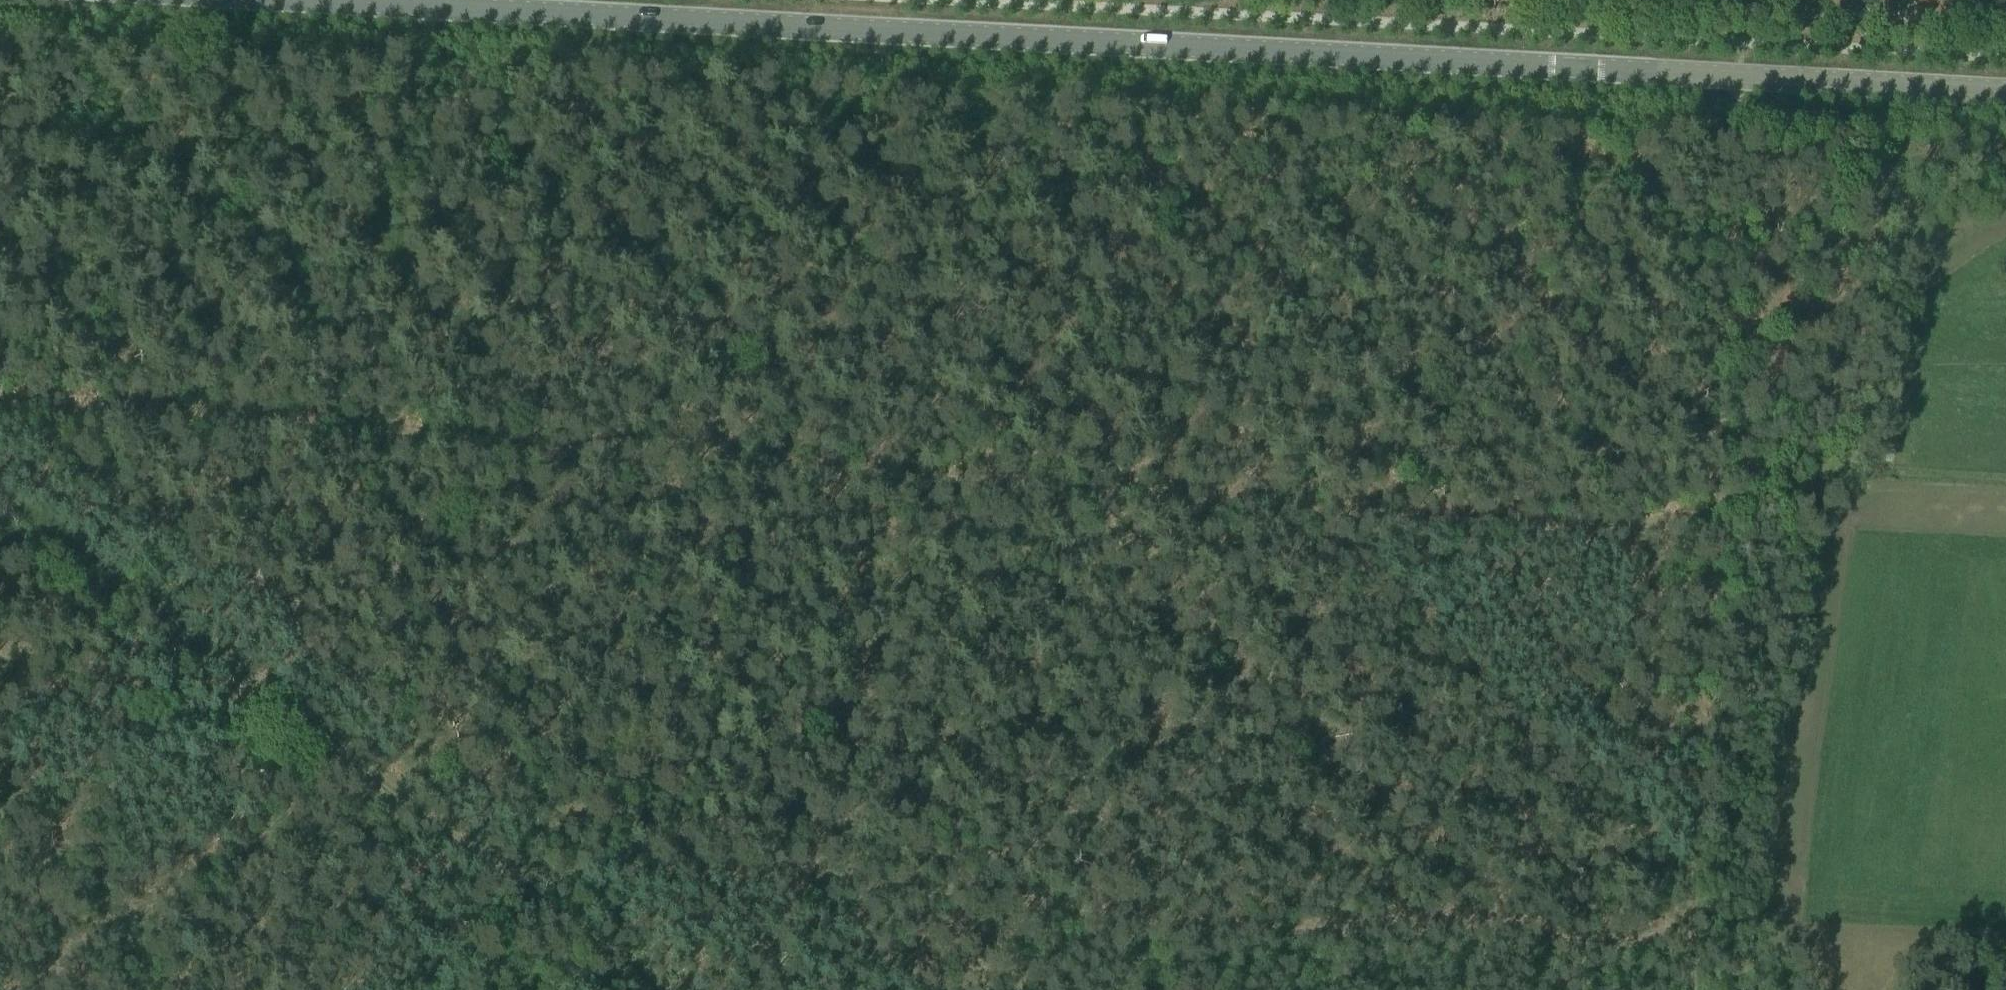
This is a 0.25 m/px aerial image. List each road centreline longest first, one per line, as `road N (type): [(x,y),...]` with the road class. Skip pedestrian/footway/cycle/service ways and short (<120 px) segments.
road 1 (track): [(0,407),(312,419),(516,449),(671,446),(803,468),(1295,504),(1439,523),(1598,528),(1717,515)]
road 2 (primary): [(2005,92),(319,0)]
road 3 (track): [(499,868),(738,877),(1320,930),(1458,925),(1632,939),(1694,923)]
road 4 (track): [(1742,44),(1717,556),(1700,706),(1692,989)]
road 5 (track): [(0,489),(660,989)]
road 6 (track): [(2005,24),(1578,0)]
road 7 (track): [(35,989),(102,926),(252,846),(337,745)]

